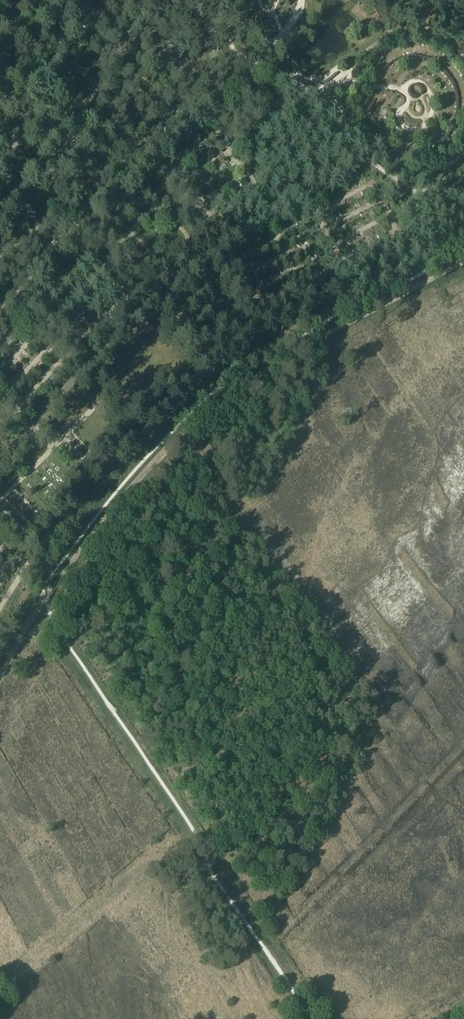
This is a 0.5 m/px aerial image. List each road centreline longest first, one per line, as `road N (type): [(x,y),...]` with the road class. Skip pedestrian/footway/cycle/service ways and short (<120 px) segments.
road 1 (track): [(463,261),(331,332),(217,405),(140,476),(43,593)]
road 2 (track): [(0,314),(98,190),(69,161),(76,136),(61,115),(22,123),(19,161),(48,174),(59,170)]

